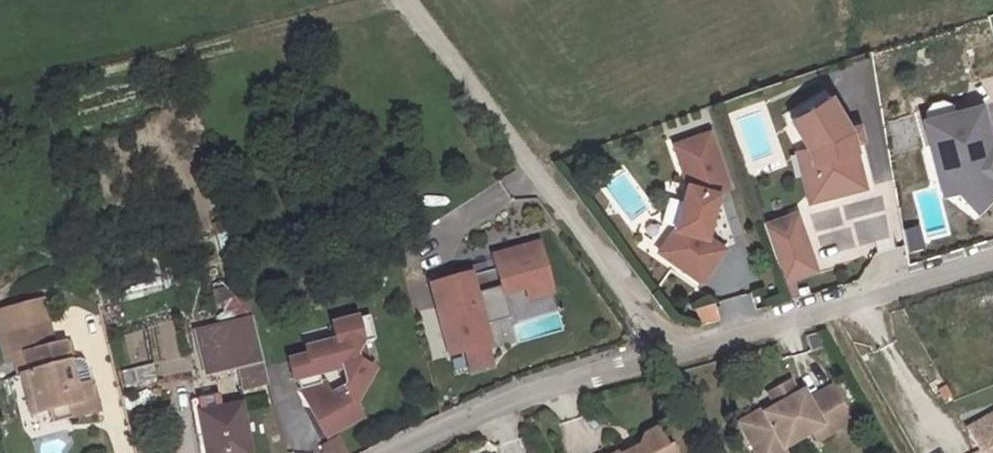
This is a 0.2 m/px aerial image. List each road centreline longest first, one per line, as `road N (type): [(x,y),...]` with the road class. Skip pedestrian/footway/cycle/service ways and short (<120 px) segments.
road 1 (residential): [(668,355),(416,0)]
road 2 (unclassified): [(992,259),(668,355)]
road 3 (unclassified): [(668,355),(515,401),(405,452)]

